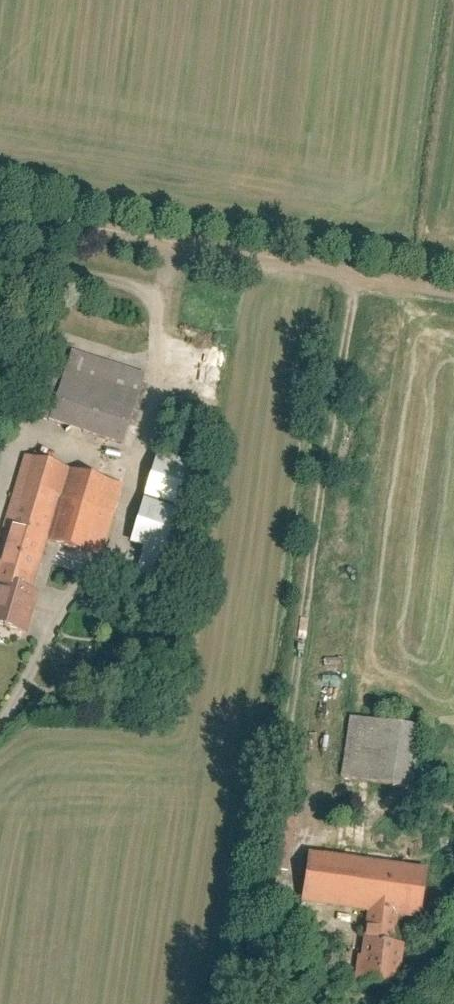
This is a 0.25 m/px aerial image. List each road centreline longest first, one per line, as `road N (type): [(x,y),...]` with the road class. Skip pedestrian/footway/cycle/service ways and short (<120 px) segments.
road 1 (track): [(356,264),(285,782),(314,841)]
road 2 (track): [(34,208),(34,262),(162,296),(165,348),(110,568),(76,587),(51,626)]
road 3 (track): [(453,281),(0,202)]

